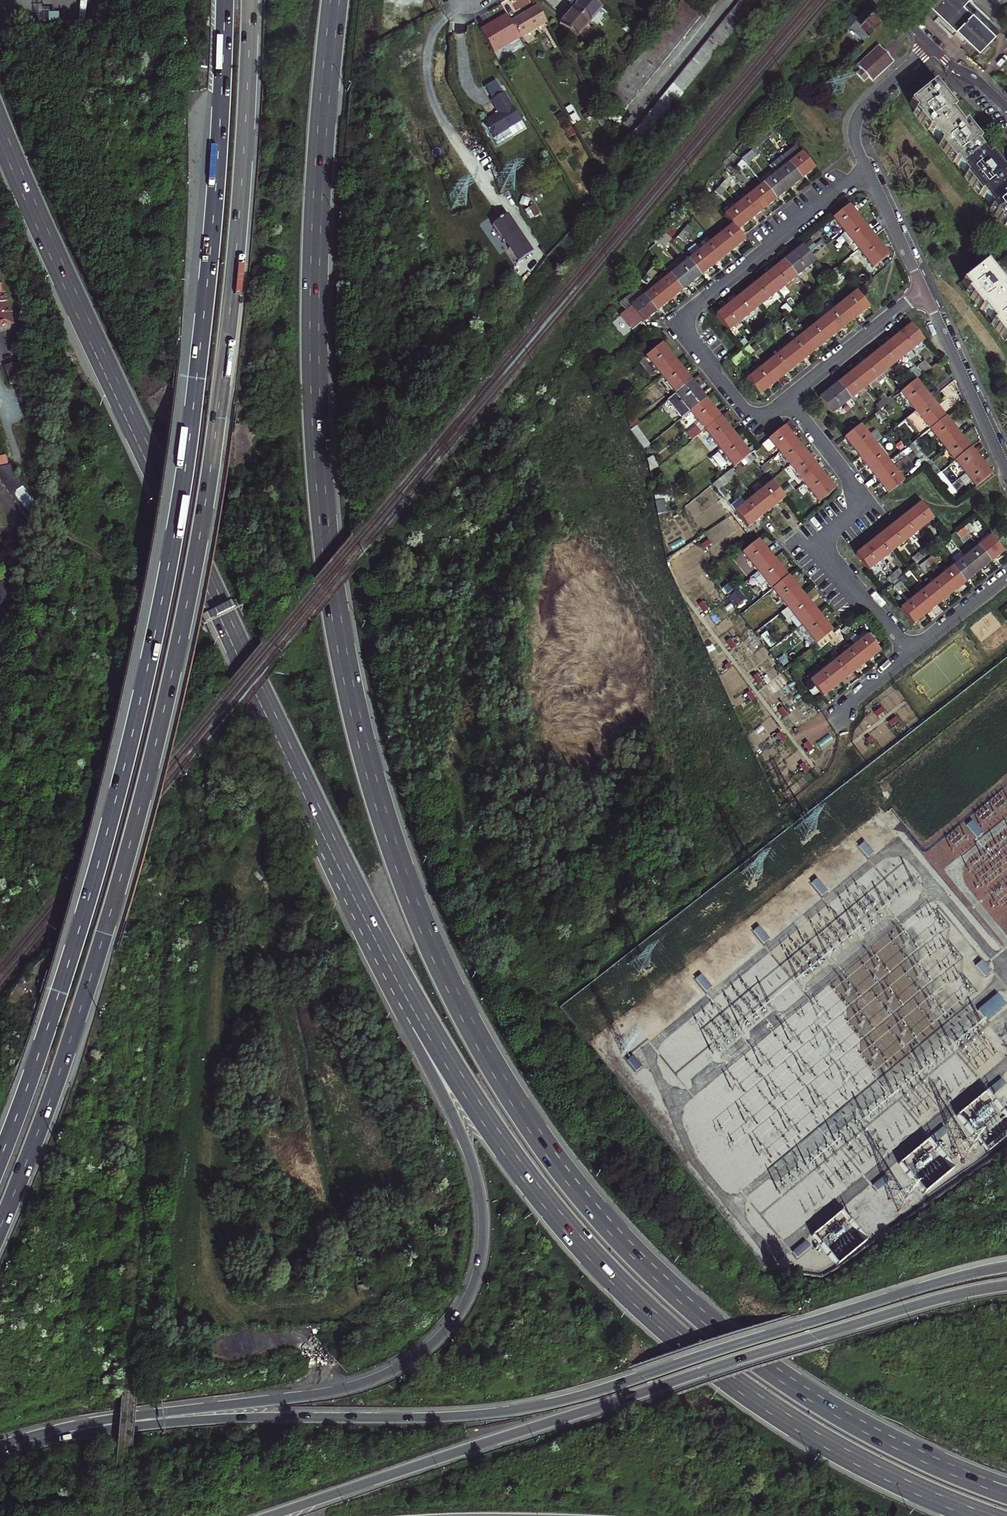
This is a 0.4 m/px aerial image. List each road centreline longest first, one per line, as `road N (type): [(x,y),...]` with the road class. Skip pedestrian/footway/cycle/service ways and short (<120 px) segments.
road 1 (motorway): [(936,1465),(769,1368),(629,1247),(509,1091),(418,912),(355,713),(321,489),(315,259),(335,0)]
road 2 (trunk): [(0,1226),(109,921),(176,652),(222,375),(250,0)]
road 3 (trunk): [(224,0),(212,238),(165,583),(96,873),(0,1158)]
road 4 (motorway): [(286,744),(358,928),(469,1153),(484,1223),(476,1279),(434,1340),(369,1380),(85,1422),(24,1441)]
road 5 (motorway): [(286,744),(441,1048),(525,1174),(592,1254),(695,1350),(780,1414),(894,1479),(984,1515)]
road 6 (motorway): [(1006,1266),(516,1412),(228,1417),(24,1441)]
road 7 (motorway): [(275,1515),(892,1312),(1006,1284)]
road 8 (motorway): [(0,130),(286,744)]
road 9 (residential): [(911,653),(818,540),(867,501),(788,398)]
road 10 (residential): [(870,166),(676,321)]
road 11 (residential): [(1006,469),(925,289)]
road 12 (residential): [(788,398),(925,289)]
road 13 (residential): [(788,398),(755,423),(676,321)]
road 14 (residential): [(870,166),(858,118),(931,45)]
road 15 (residential): [(925,289),(870,166)]
road 16 (residential): [(1006,577),(911,653)]

